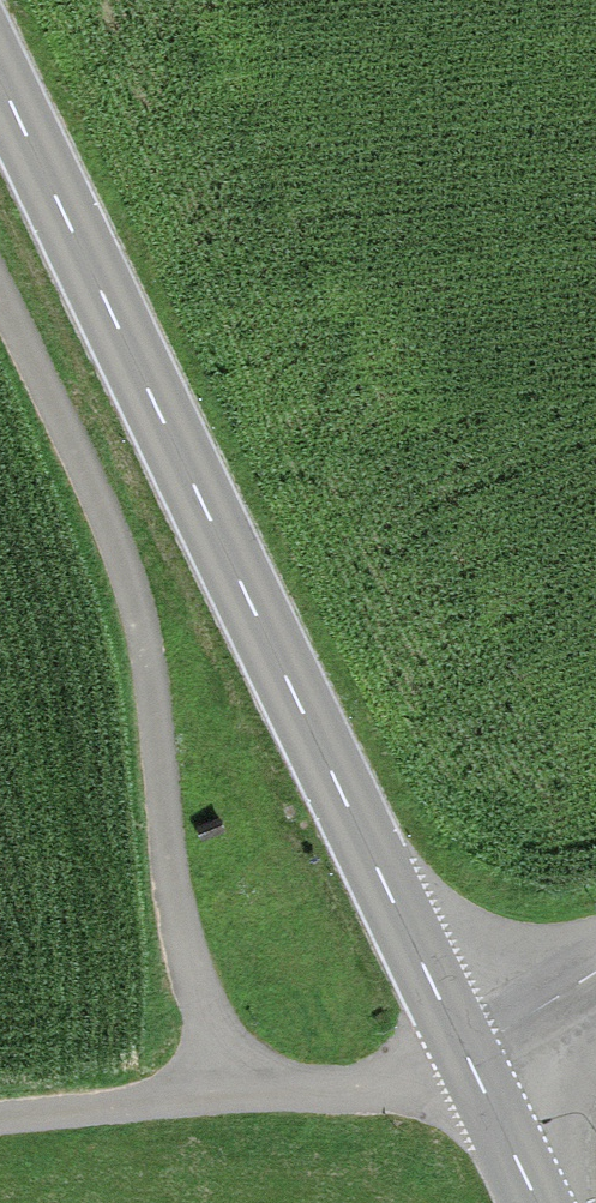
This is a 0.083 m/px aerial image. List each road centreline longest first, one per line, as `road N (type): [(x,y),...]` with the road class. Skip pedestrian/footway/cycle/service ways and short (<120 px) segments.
road 1 (secondary): [(469,1051),(0,99)]
road 2 (track): [(218,1085),(189,993),(161,845),(159,669),(141,592),(119,527),(0,286)]
road 3 (secondary): [(539,1202),(469,1051)]
road 4 (unclassified): [(469,1051),(595,972)]

